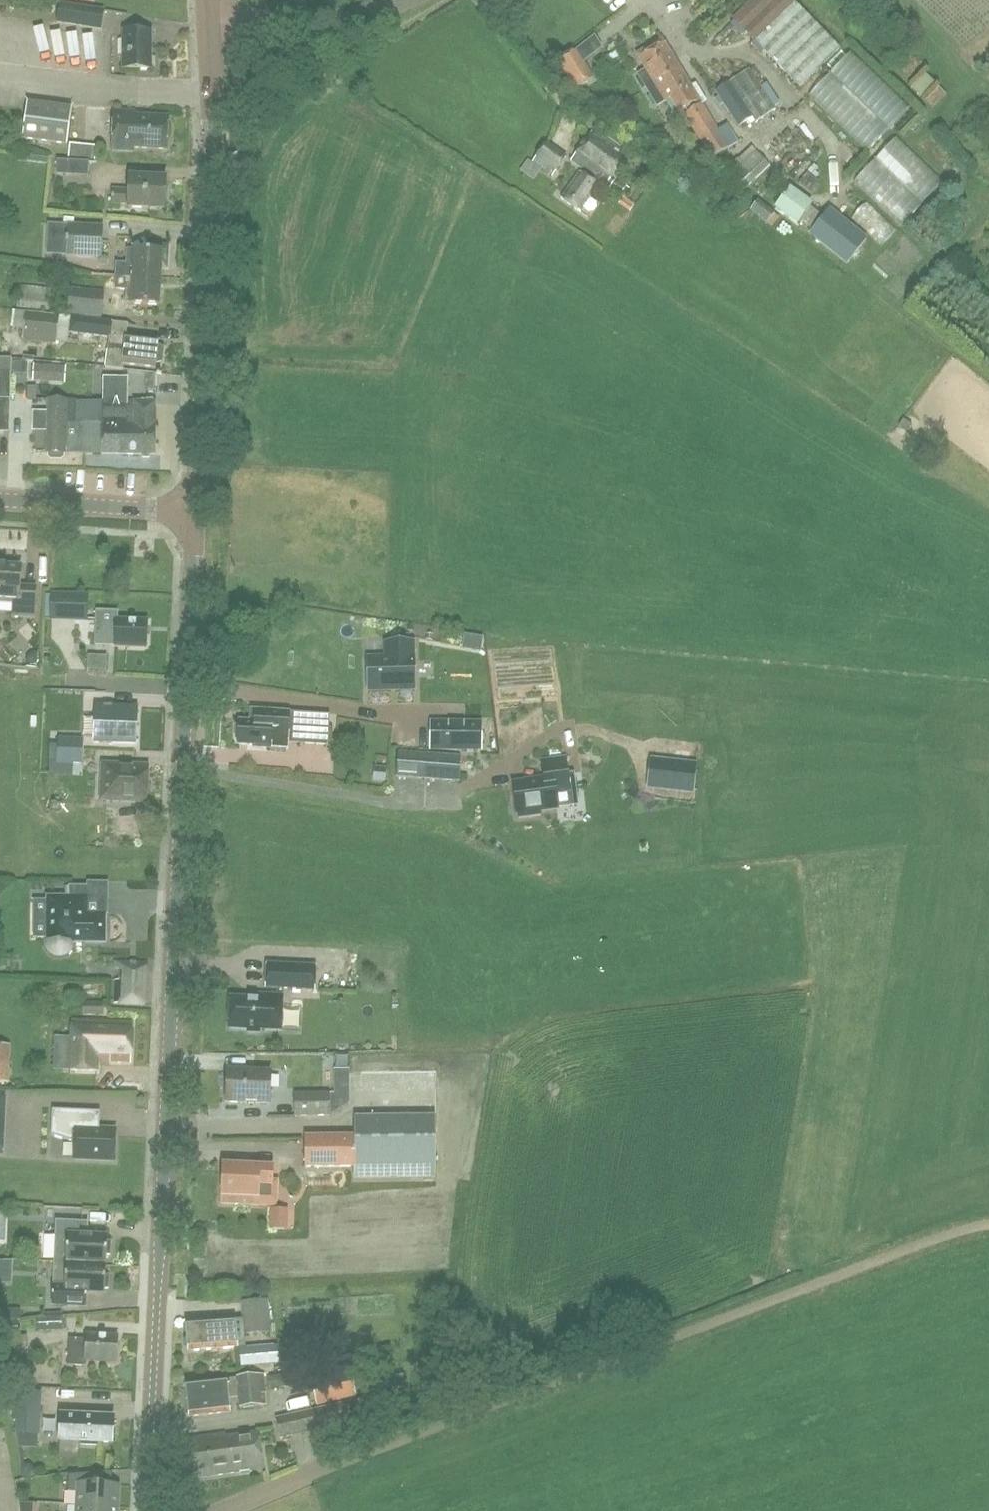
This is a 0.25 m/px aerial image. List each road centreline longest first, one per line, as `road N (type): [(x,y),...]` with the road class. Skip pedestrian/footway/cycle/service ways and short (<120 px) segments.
road 1 (tertiary): [(147,1510),(193,513)]
road 2 (track): [(221,1510),(988,1225)]
road 3 (tertiary): [(193,513),(210,210),(207,27)]
road 4 (tertiary): [(207,27),(317,22),(402,0)]
road 5 (residential): [(193,513),(0,501)]

